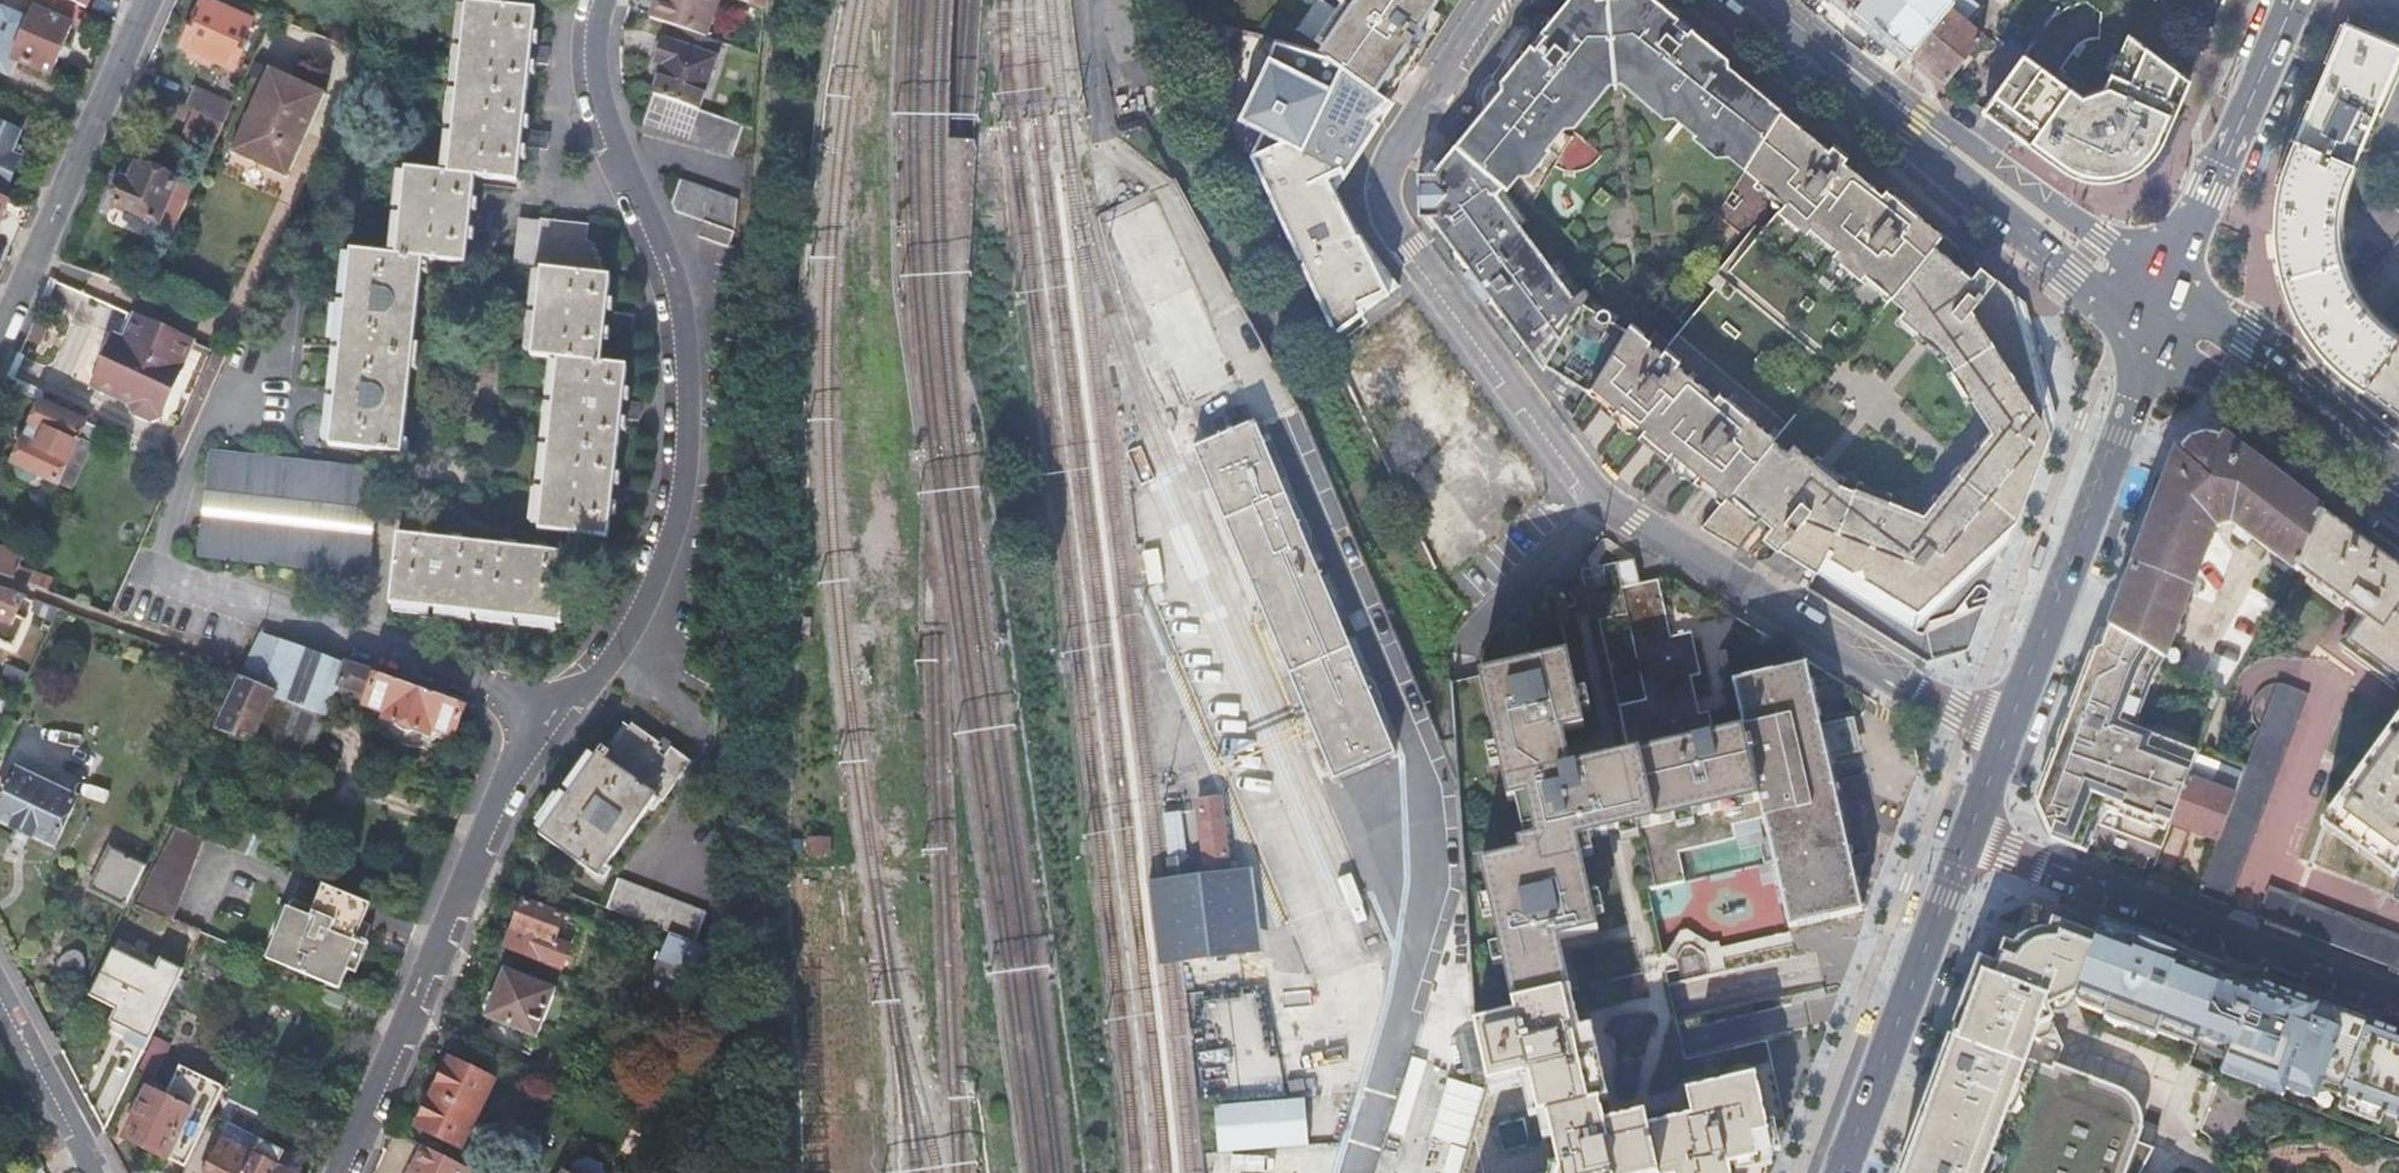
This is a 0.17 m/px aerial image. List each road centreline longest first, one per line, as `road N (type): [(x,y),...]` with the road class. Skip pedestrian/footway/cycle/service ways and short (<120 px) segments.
road 1 (residential): [(2001,742),(1627,516),(1595,487),(1388,207),(1384,168),(1494,0)]
road 2 (residential): [(605,0),(597,24),(598,104),(673,279),(689,380),(684,463),(668,552),(620,650),(552,713)]
road 3 (residential): [(552,713),(150,575),(202,436),(268,362)]
road 4 (residential): [(552,713),(492,809),(335,1172)]
road 5 (secondary): [(1771,0),(2164,312)]
road 6 (residential): [(1963,841),(2398,994)]
road 7 (primary): [(2164,312),(2001,742)]
road 8 (residential): [(0,362),(168,0)]
road 9 (primary): [(1963,841),(1843,1172)]
road 10 (primary): [(2295,0),(2164,312)]
road 11 (secondary): [(2164,312),(2398,491)]
road 12 (residential): [(97,1172),(0,989)]

